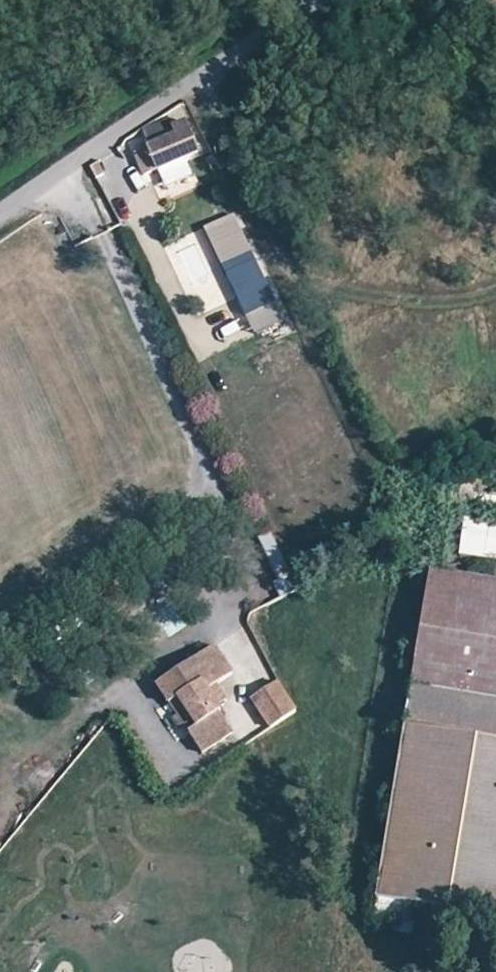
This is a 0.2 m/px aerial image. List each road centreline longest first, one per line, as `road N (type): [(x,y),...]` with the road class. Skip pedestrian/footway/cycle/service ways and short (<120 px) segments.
road 1 (unclassified): [(0,214),(326,0)]

